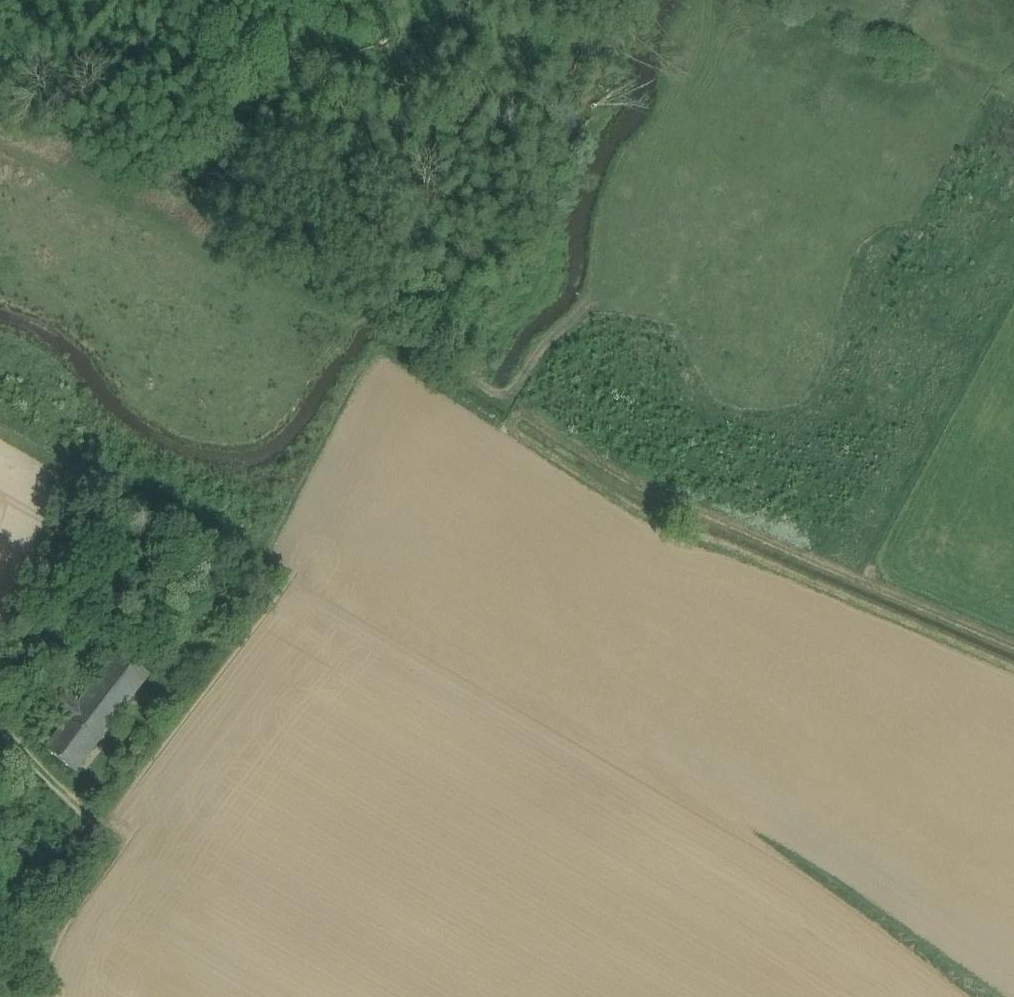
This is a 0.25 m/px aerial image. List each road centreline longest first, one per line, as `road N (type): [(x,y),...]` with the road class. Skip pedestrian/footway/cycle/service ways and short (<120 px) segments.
road 1 (track): [(1013,645),(624,474),(0,104)]
road 2 (track): [(0,652),(83,574),(111,561),(142,574),(223,635)]

